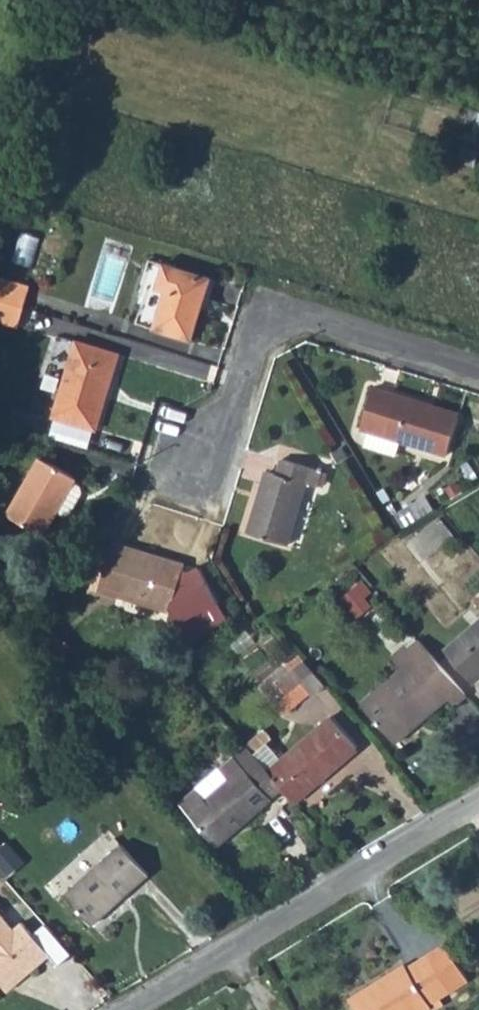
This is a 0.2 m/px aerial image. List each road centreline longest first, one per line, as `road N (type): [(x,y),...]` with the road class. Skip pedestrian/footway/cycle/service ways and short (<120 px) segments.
road 1 (residential): [(129,1009),(478,803)]
road 2 (residential): [(478,373),(290,318),(255,334),(239,404),(193,461)]

